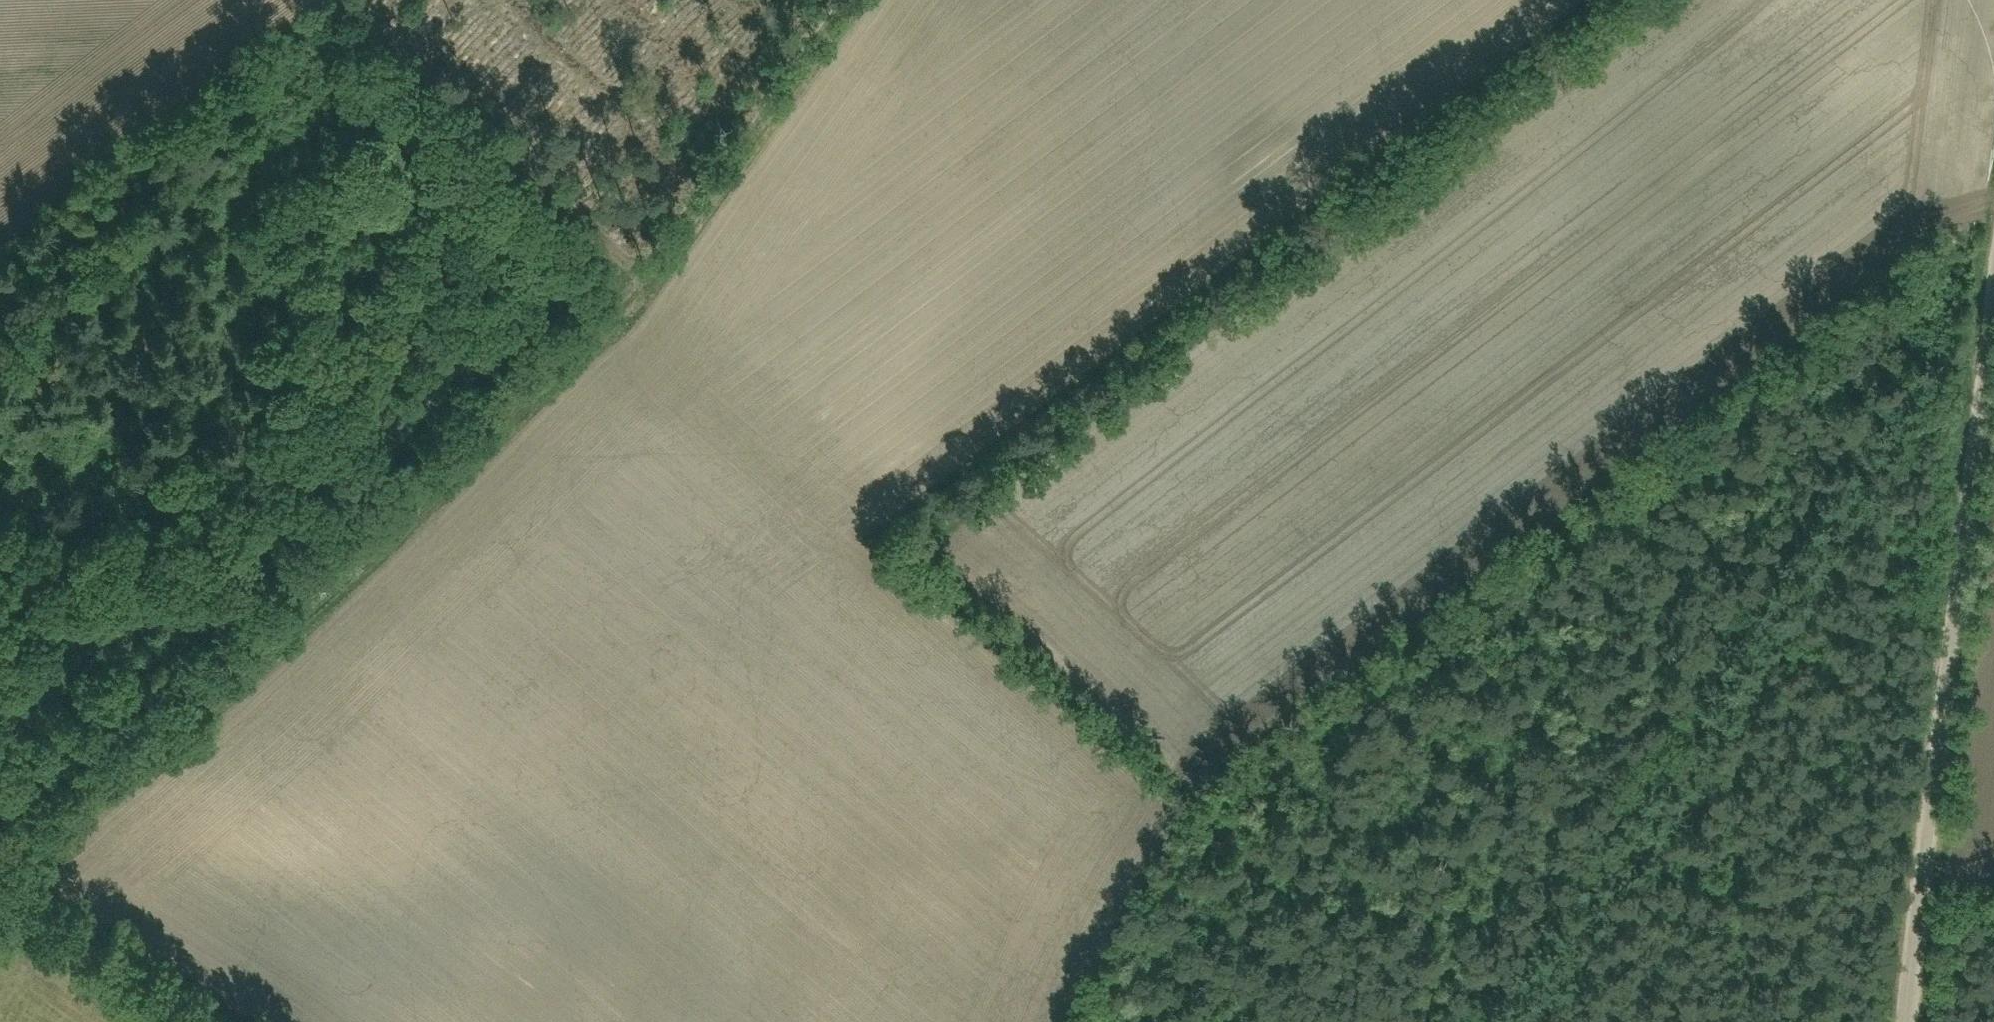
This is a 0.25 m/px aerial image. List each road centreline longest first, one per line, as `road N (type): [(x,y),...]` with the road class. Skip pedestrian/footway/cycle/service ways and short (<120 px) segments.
road 1 (track): [(861,0),(650,281),(16,893)]
road 2 (residential): [(1906,1021),(1993,327)]

